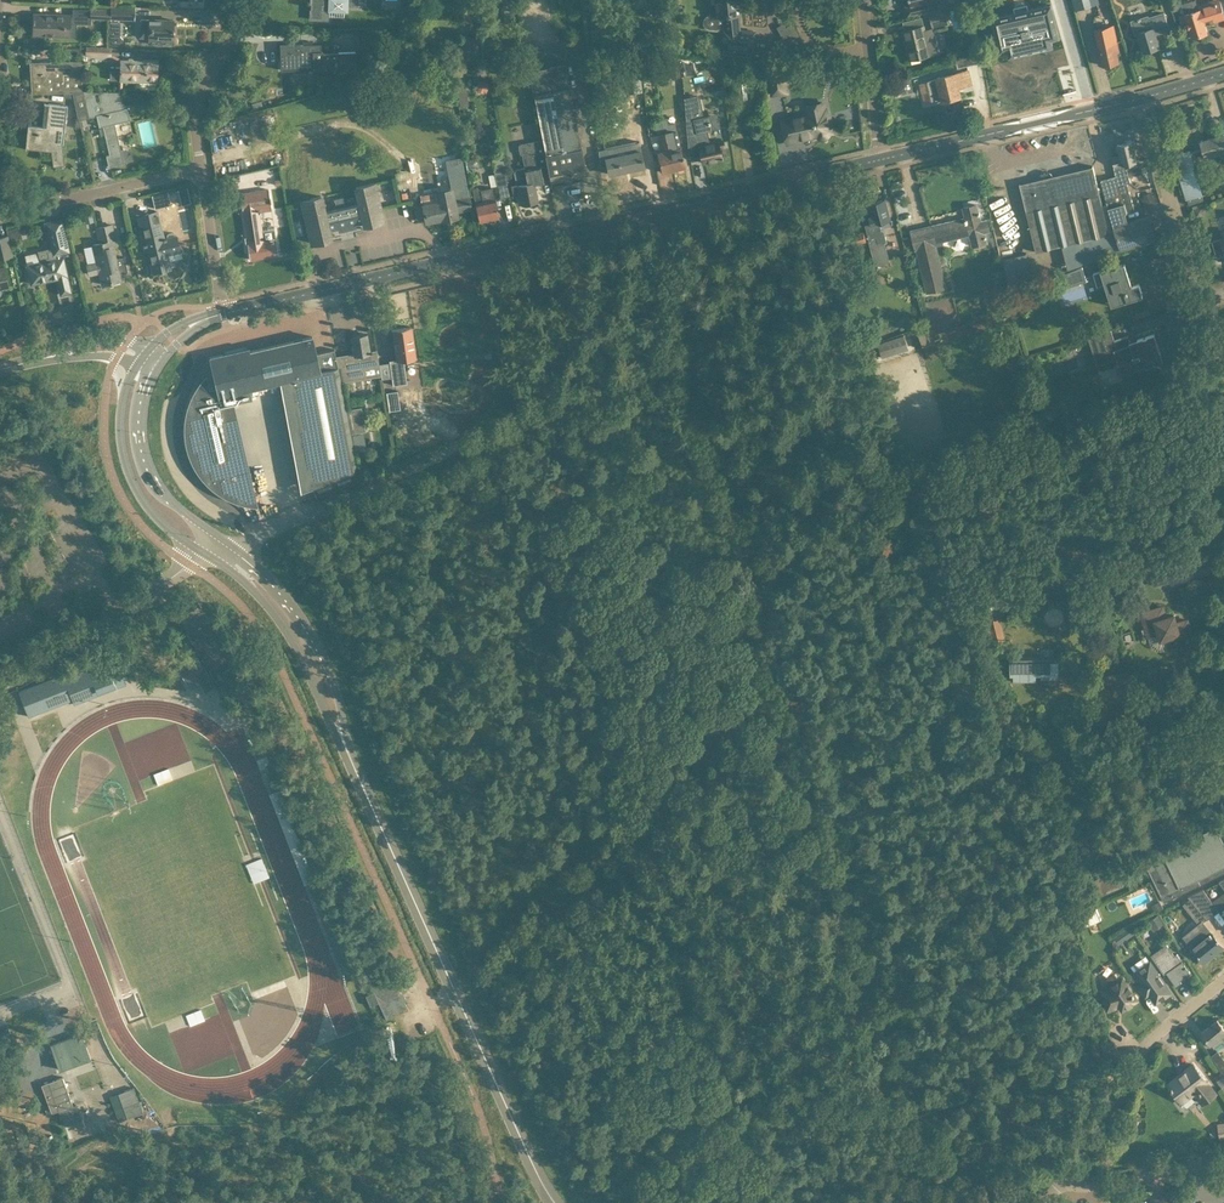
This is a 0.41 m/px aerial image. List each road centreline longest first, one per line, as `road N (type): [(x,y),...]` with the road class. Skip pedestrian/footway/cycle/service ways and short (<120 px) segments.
road 1 (track): [(1065,1183),(927,1109),(917,1096),(777,680),(668,256)]
road 2 (tertiary): [(225,313),(883,160)]
road 3 (track): [(231,550),(539,406),(689,349)]
road 4 (secondary): [(353,764),(556,1202)]
road 5 (tertiary): [(883,160),(1143,100)]
road 6 (secondary): [(209,558),(245,580),(284,625),(353,764)]
road 7 (unclassified): [(1065,1183),(1144,1050),(1223,986)]
road 8 (secondary): [(353,764),(336,690),(298,617),(231,550)]
road 9 (unclassified): [(0,681),(209,558)]
road 10 (secondary): [(231,550),(156,491),(144,466),(140,419),(158,362)]
road 11 (track): [(1126,1082),(1051,961),(1049,918),(1060,902),(1083,893)]
road 12 (secondary): [(133,369),(120,408),(130,473),(160,521),(209,558)]
road 13 (unclassified): [(1210,304),(1143,100)]
road 14 (unclassified): [(0,216),(5,221),(202,170)]
road 15 (unclassified): [(202,170),(200,121),(212,75),(257,0)]
road 16 (track): [(715,442),(867,379)]
road 17 (unclassified): [(1223,1152),(1065,1183)]
road 18 (unclassified): [(883,160),(867,0)]
road 19 (unclassified): [(225,313),(202,170)]

